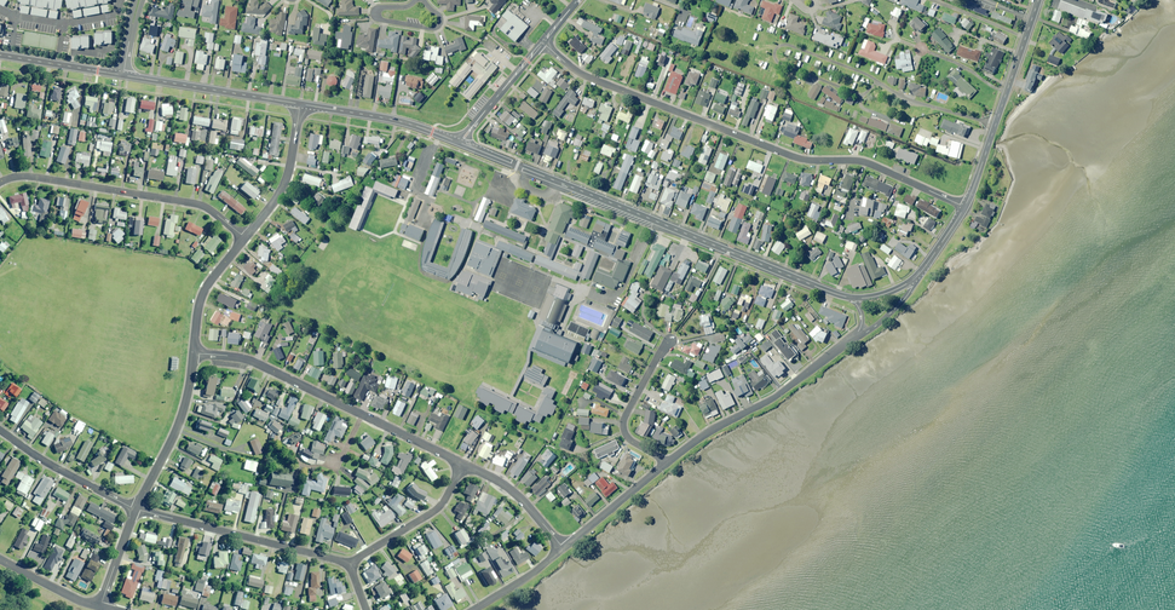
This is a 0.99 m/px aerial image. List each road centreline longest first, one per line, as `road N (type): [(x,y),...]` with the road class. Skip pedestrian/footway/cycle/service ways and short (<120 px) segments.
road 1 (residential): [(964,207),(868,162),(785,153),(593,78),(542,42)]
road 2 (tertiary): [(853,298),(461,144)]
road 3 (residential): [(0,183),(31,176),(200,205),(245,238)]
road 4 (residential): [(663,466),(777,397),(856,337)]
road 5 (residential): [(349,563),(135,509)]
road 6 (tertiary): [(1038,0),(964,207)]
road 7 (residential): [(193,353),(247,359),(362,415)]
road 8 (tertiary): [(299,104),(123,75)]
road 9 (residential): [(135,509),(179,421),(193,353)]
road 10 (tertiary): [(461,144),(401,121),(299,104)]
road 11 (residential): [(135,509),(0,430)]
road 12 (residential): [(669,340),(622,428),(663,466)]
road 13 (residential): [(463,464),(438,507),(349,563)]
road 14 (residential): [(245,238),(286,178),(299,104)]
road 15 (residential): [(423,0),(439,16),(437,25),(375,14),(411,1)]
road 16 (residential): [(463,464),(515,493),(563,548)]
road 17 (residential): [(193,353),(203,291),(245,238)]
road 18 (tertiary): [(461,144),(542,42)]
road 19 (residential): [(563,548),(663,466)]
road 20 (tertiary): [(123,75),(0,55)]

